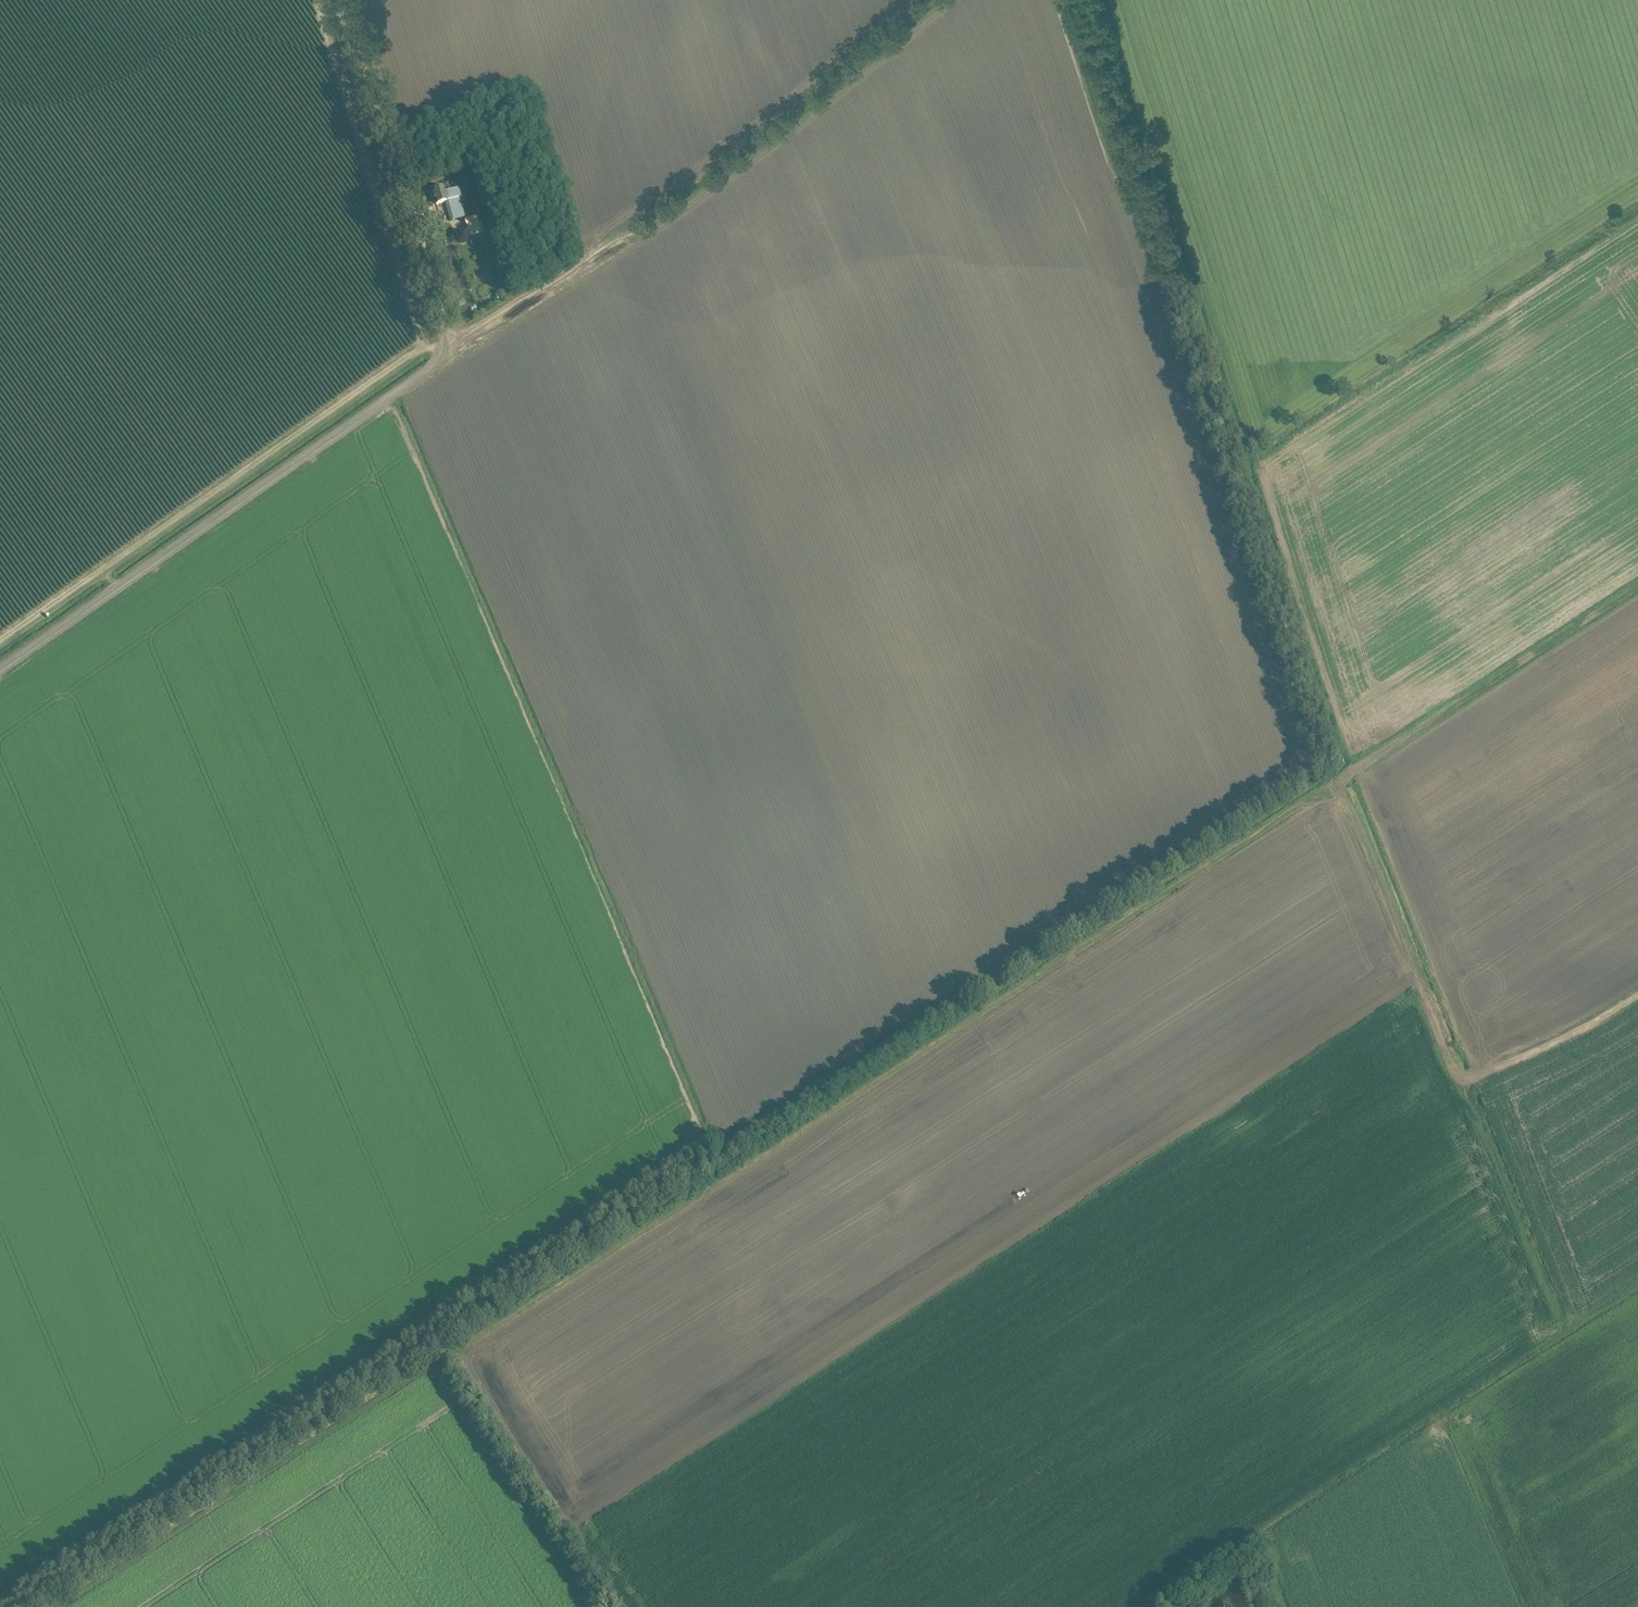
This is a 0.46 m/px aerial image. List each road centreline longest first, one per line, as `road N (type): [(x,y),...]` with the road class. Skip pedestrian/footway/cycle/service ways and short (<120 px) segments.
road 1 (track): [(340,0),(445,342),(439,362),(0,671)]
road 2 (track): [(920,0),(791,110),(638,222),(445,342)]
road 3 (track): [(1359,769),(1340,788),(1462,1084),(1637,1000)]

